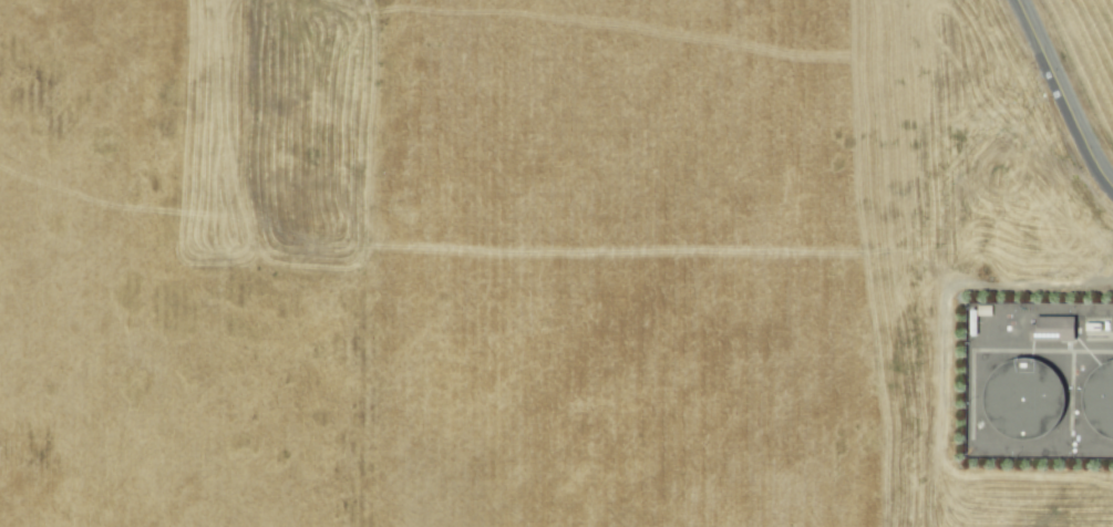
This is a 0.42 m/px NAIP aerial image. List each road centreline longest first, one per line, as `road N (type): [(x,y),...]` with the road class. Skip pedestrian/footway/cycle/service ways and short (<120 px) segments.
road 1 (tertiary): [(1019,0),(1112,186)]

